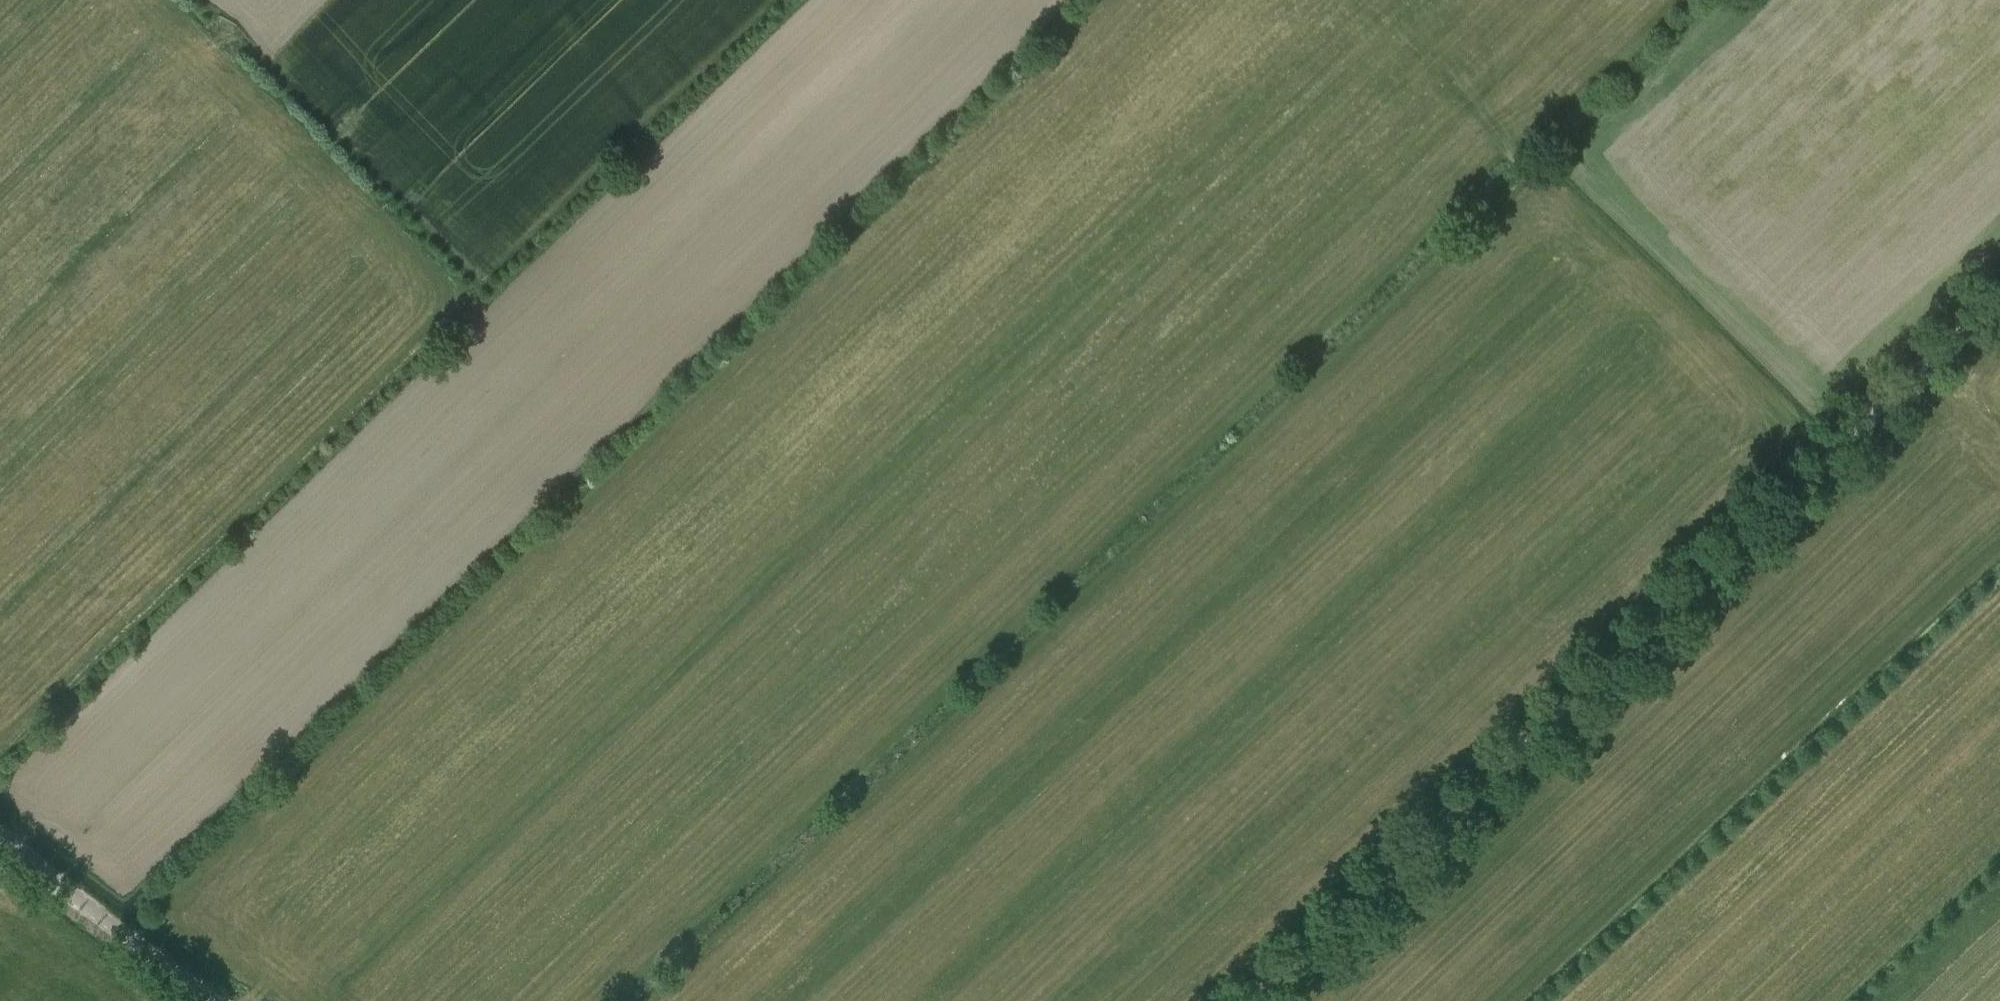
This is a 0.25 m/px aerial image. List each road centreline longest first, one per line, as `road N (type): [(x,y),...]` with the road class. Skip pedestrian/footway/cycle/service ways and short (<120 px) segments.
road 1 (track): [(1999,279),(1242,1000)]
road 2 (unclassified): [(226,1000),(0,836)]

